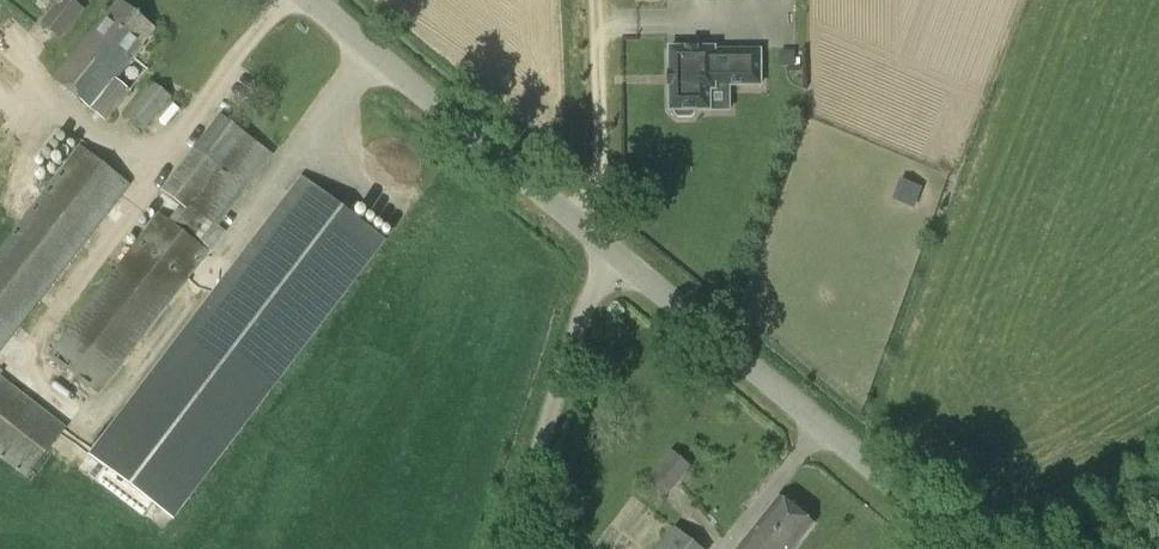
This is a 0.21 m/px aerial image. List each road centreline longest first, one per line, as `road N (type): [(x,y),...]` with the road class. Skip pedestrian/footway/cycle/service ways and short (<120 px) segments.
road 1 (unclassified): [(974,548),(606,235)]
road 2 (unclassified): [(606,235),(319,0)]
road 3 (unclassified): [(504,548),(606,235)]
road 4 (track): [(606,235),(598,0)]

